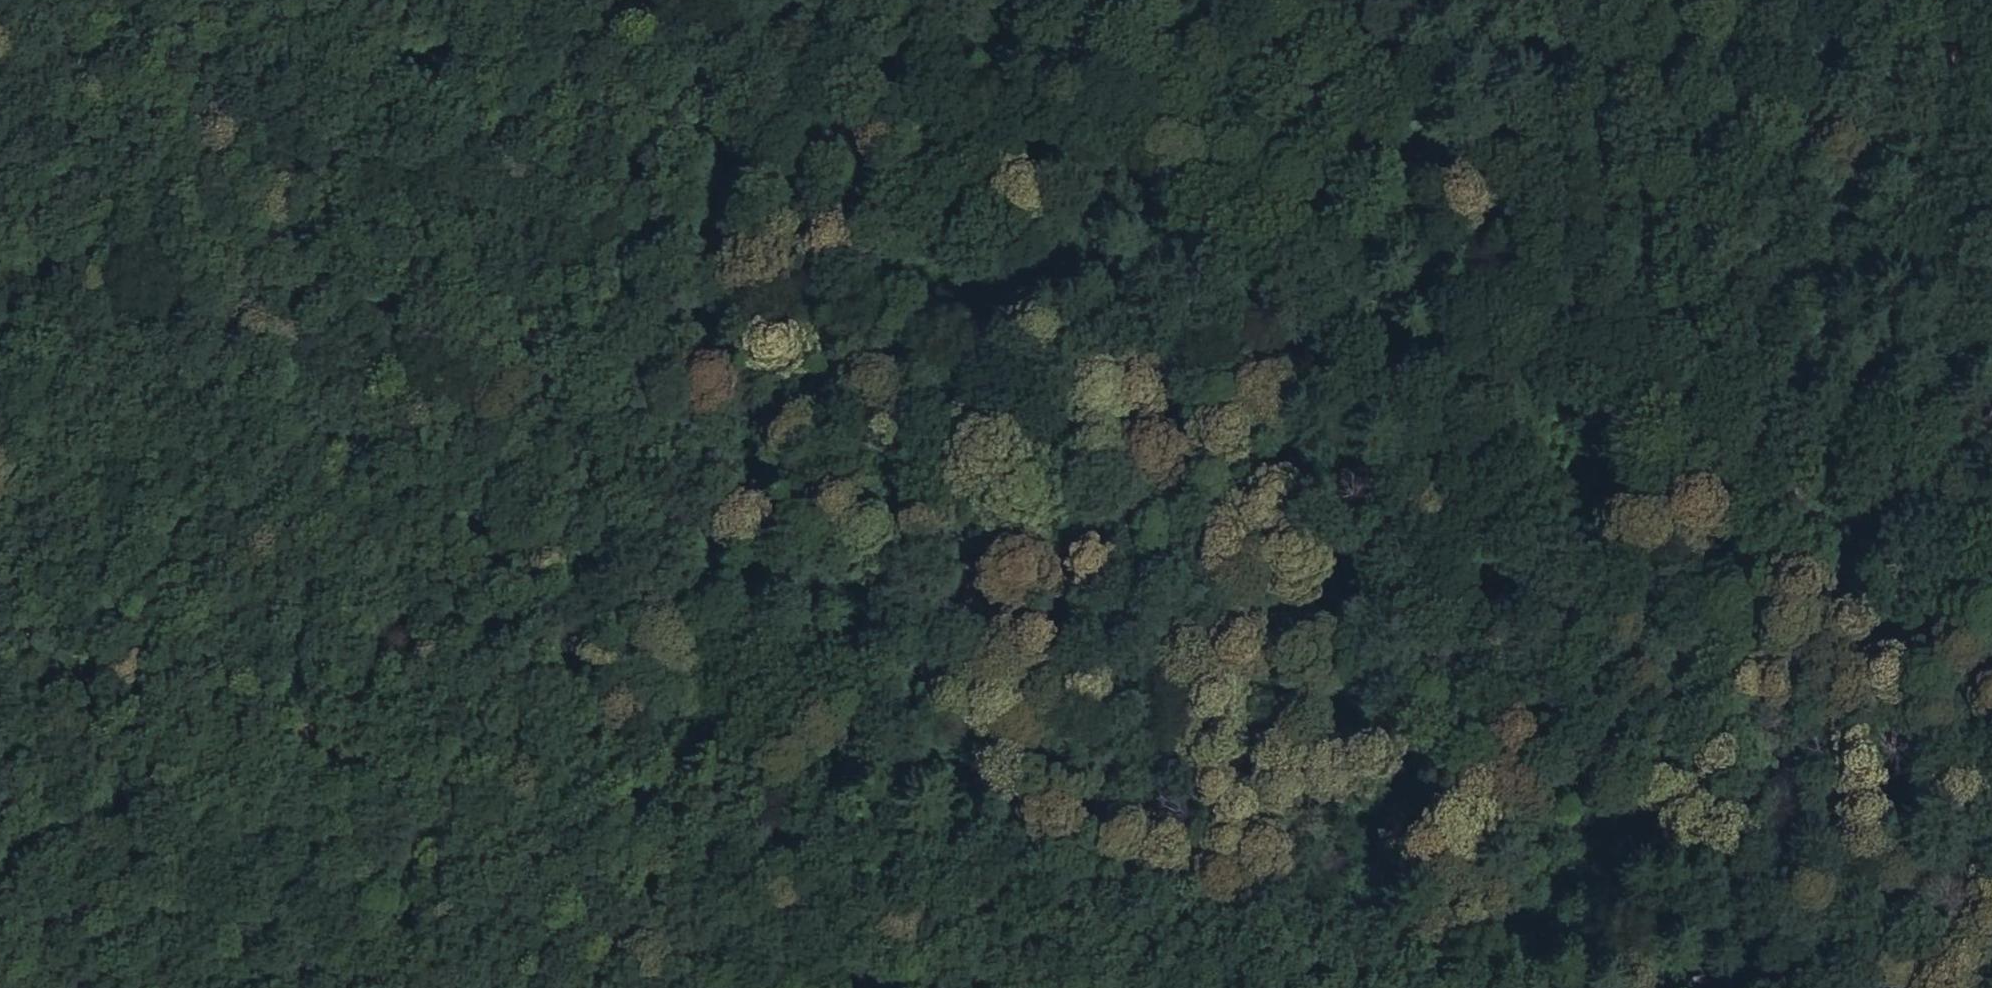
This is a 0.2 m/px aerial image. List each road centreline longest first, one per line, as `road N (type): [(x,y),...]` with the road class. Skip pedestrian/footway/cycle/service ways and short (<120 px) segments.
road 1 (track): [(0,582),(1569,987)]
road 2 (track): [(1991,120),(1519,0)]

